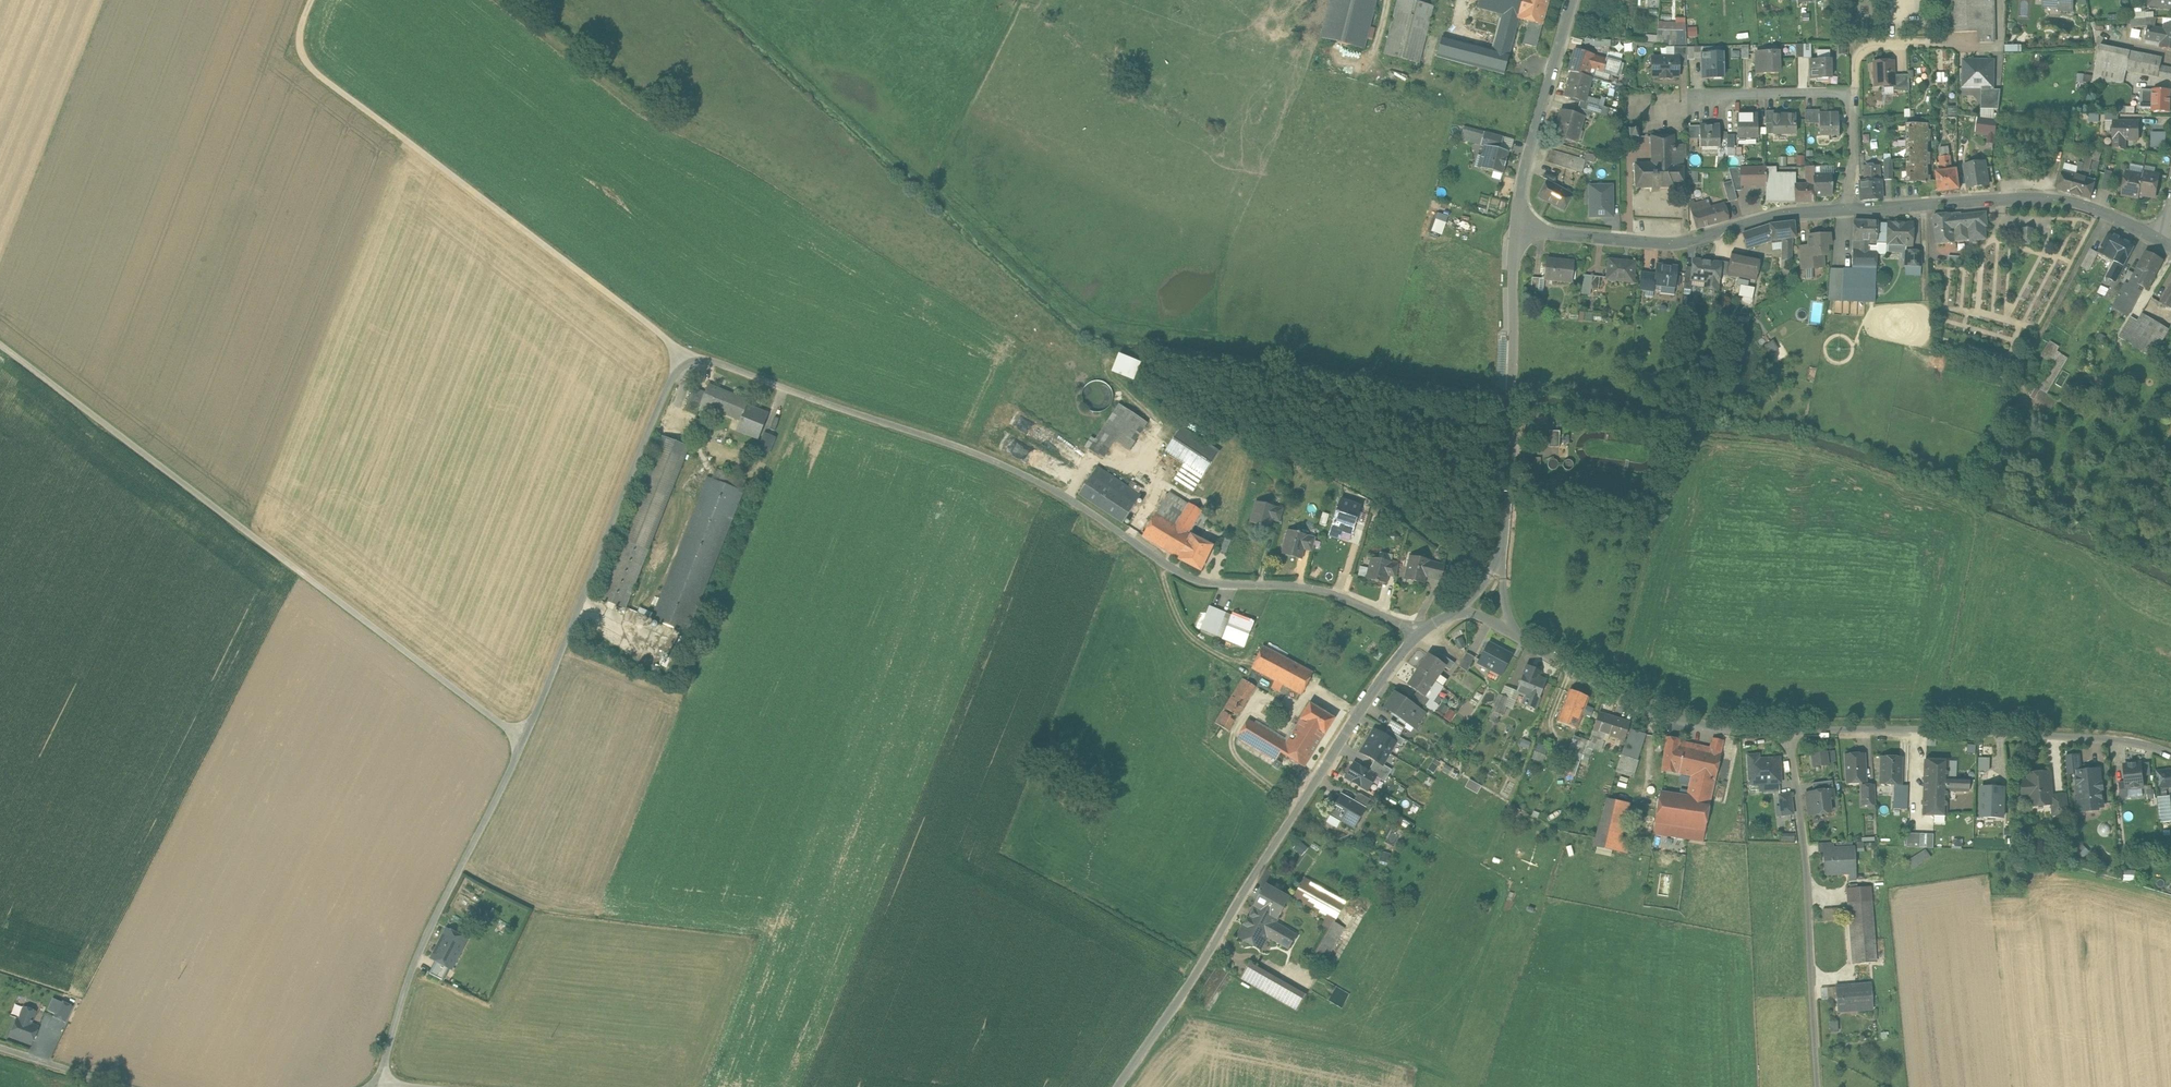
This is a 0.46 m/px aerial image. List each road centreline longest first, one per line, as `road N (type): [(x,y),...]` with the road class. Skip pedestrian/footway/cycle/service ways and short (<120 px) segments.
road 1 (track): [(1147,551),(992,458),(682,351),(519,740)]
road 2 (track): [(519,740),(0,345)]
road 3 (residential): [(1421,633),(1120,1086)]
road 4 (track): [(682,351),(310,69),(301,33),(313,0)]
road 5 (residential): [(1784,729),(2112,738),(2170,751)]
road 6 (track): [(519,740),(414,977),(377,1086)]
road 7 (unclassified): [(1818,1086),(1806,866),(1784,729)]
road 8 (tertiary): [(1847,209),(1770,217),(1677,242),(1516,227)]
road 9 (tertiary): [(2162,239),(2086,205),(2049,199),(1847,209)]
road 10 (residential): [(1516,227),(1502,533)]
road 11 (residential): [(1421,633),(1322,590),(1212,582),(1147,551)]
road 12 (residential): [(1516,637),(1664,715),(1784,729)]
road 13 (tertiary): [(1574,0),(1516,227)]
road 14 (residential): [(1855,100),(1859,50),(1967,43)]
road 15 (residential): [(1855,100),(1698,91)]

